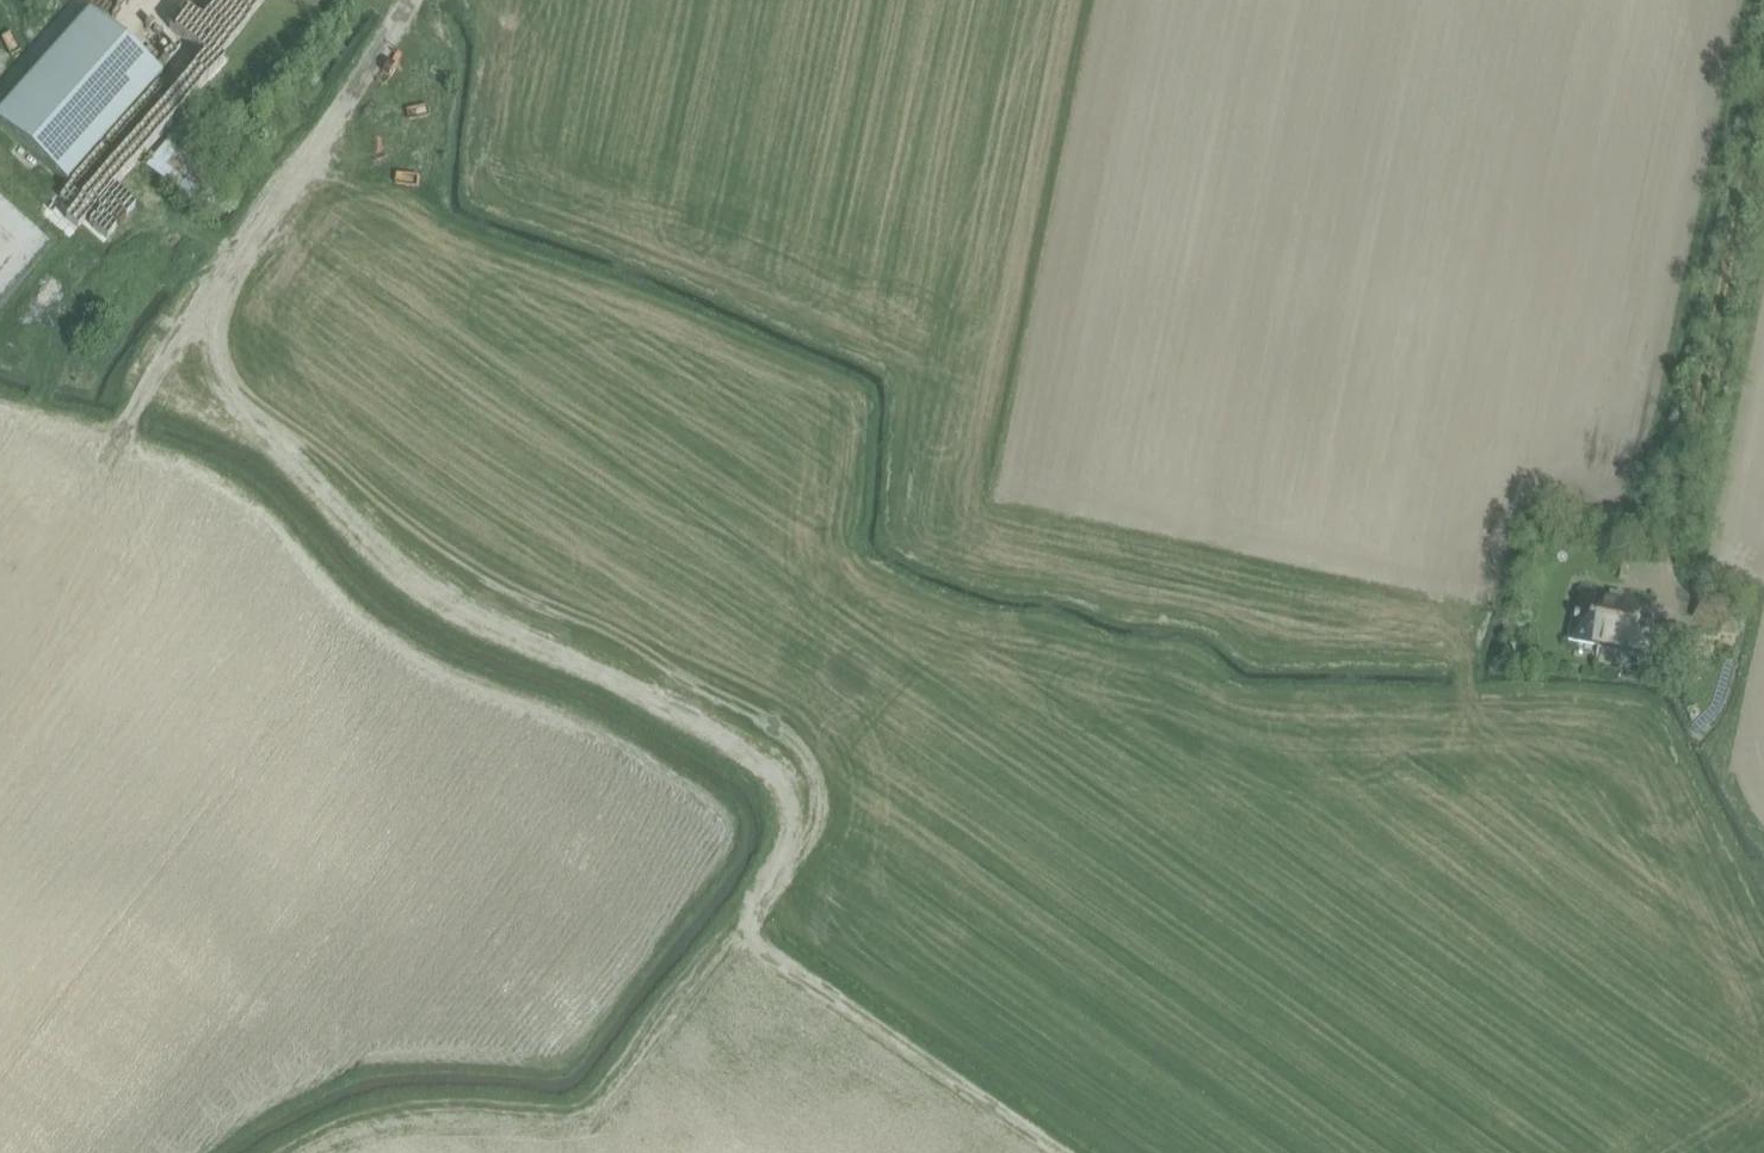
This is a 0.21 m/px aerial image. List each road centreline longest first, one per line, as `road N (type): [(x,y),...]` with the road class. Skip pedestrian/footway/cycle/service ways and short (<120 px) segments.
road 1 (track): [(407,0),(167,339),(161,373),(177,394),(289,462),(423,600),(685,721),(784,784),(791,830),(749,925)]
road 2 (unclassified): [(1661,565),(1673,475),(1763,76)]

